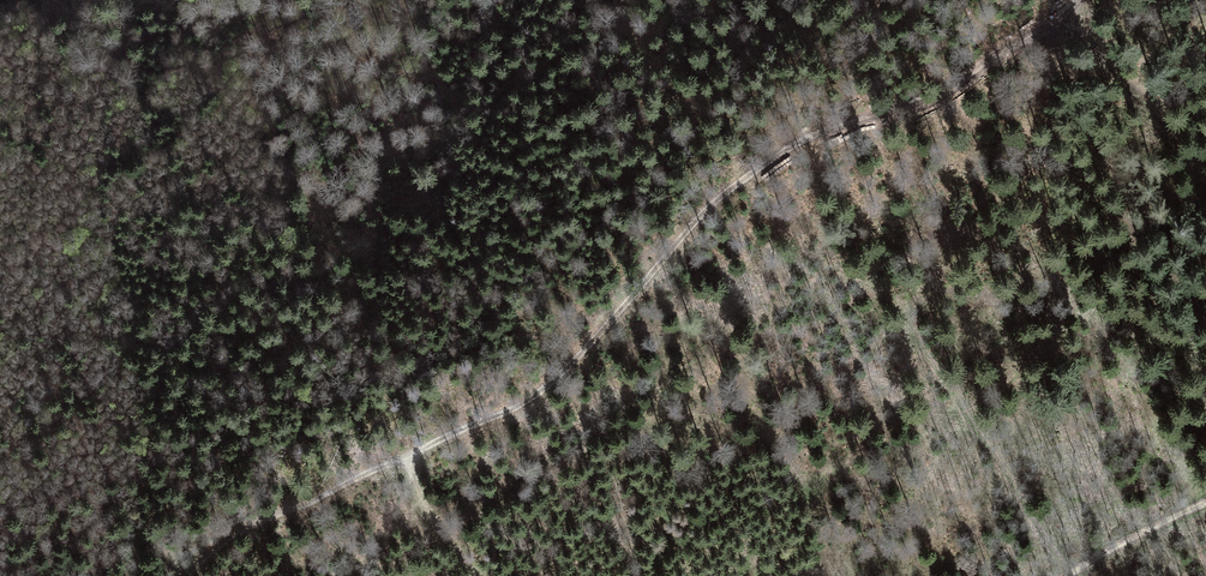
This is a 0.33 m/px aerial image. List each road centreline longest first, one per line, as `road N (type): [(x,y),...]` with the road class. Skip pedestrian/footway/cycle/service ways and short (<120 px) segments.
road 1 (track): [(1079,0),(929,97),(881,119),(804,136),(754,168),(544,391),(317,500),(216,531)]
road 2 (track): [(1205,191),(1170,219),(1116,307),(1046,341),(992,395),(919,415),(745,575)]
road 3 (track): [(1073,575),(1205,511)]
road 4 (track): [(405,459),(430,513),(475,575)]

